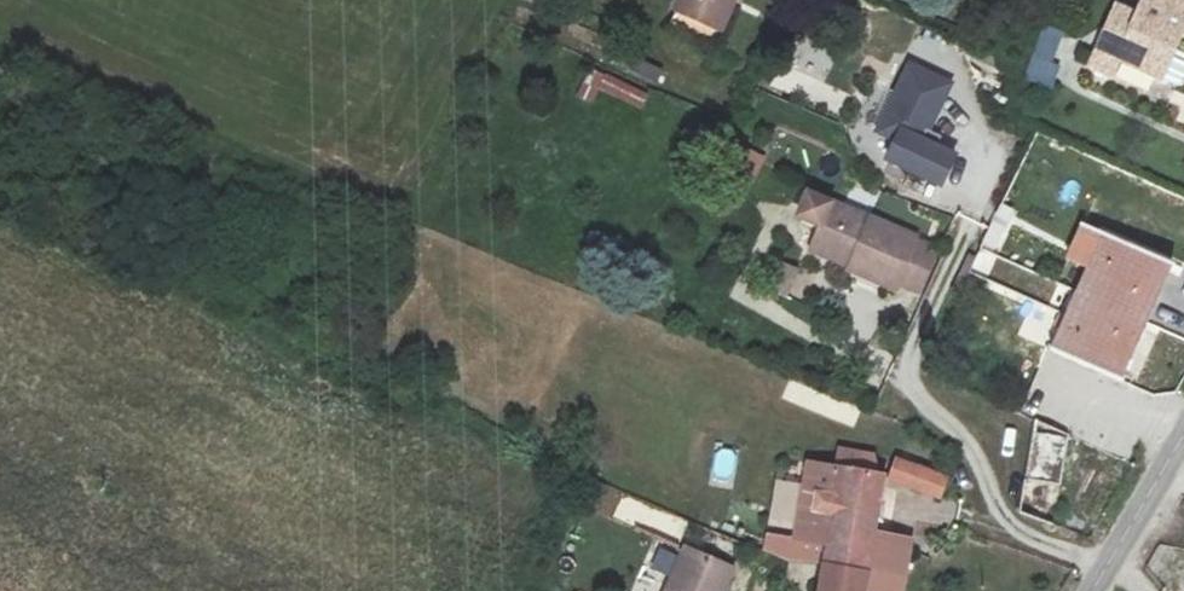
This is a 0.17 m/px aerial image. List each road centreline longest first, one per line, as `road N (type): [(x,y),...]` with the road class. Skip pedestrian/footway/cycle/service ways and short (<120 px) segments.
road 1 (unclassified): [(1092,590),(1183,433)]

